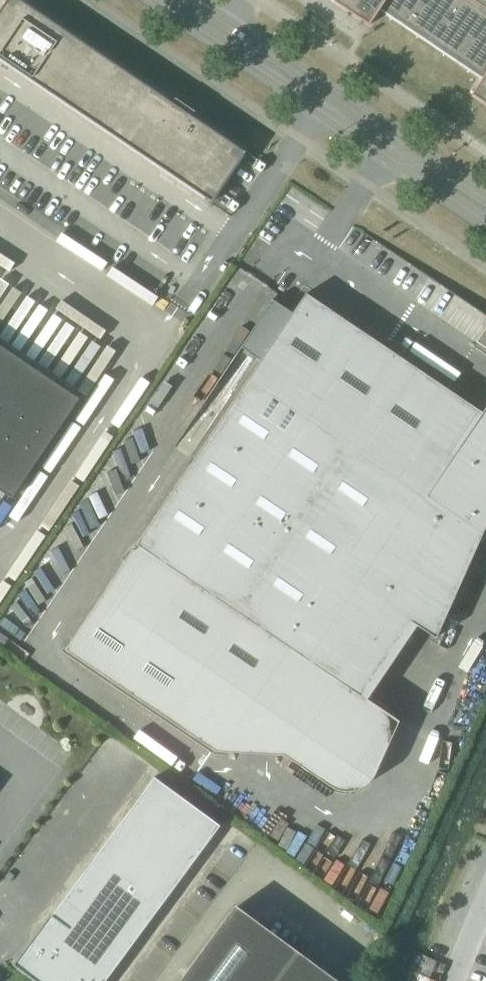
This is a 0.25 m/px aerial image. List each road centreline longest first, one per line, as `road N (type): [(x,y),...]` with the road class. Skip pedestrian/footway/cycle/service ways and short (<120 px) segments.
road 1 (tertiary): [(485,213),(171,0)]

